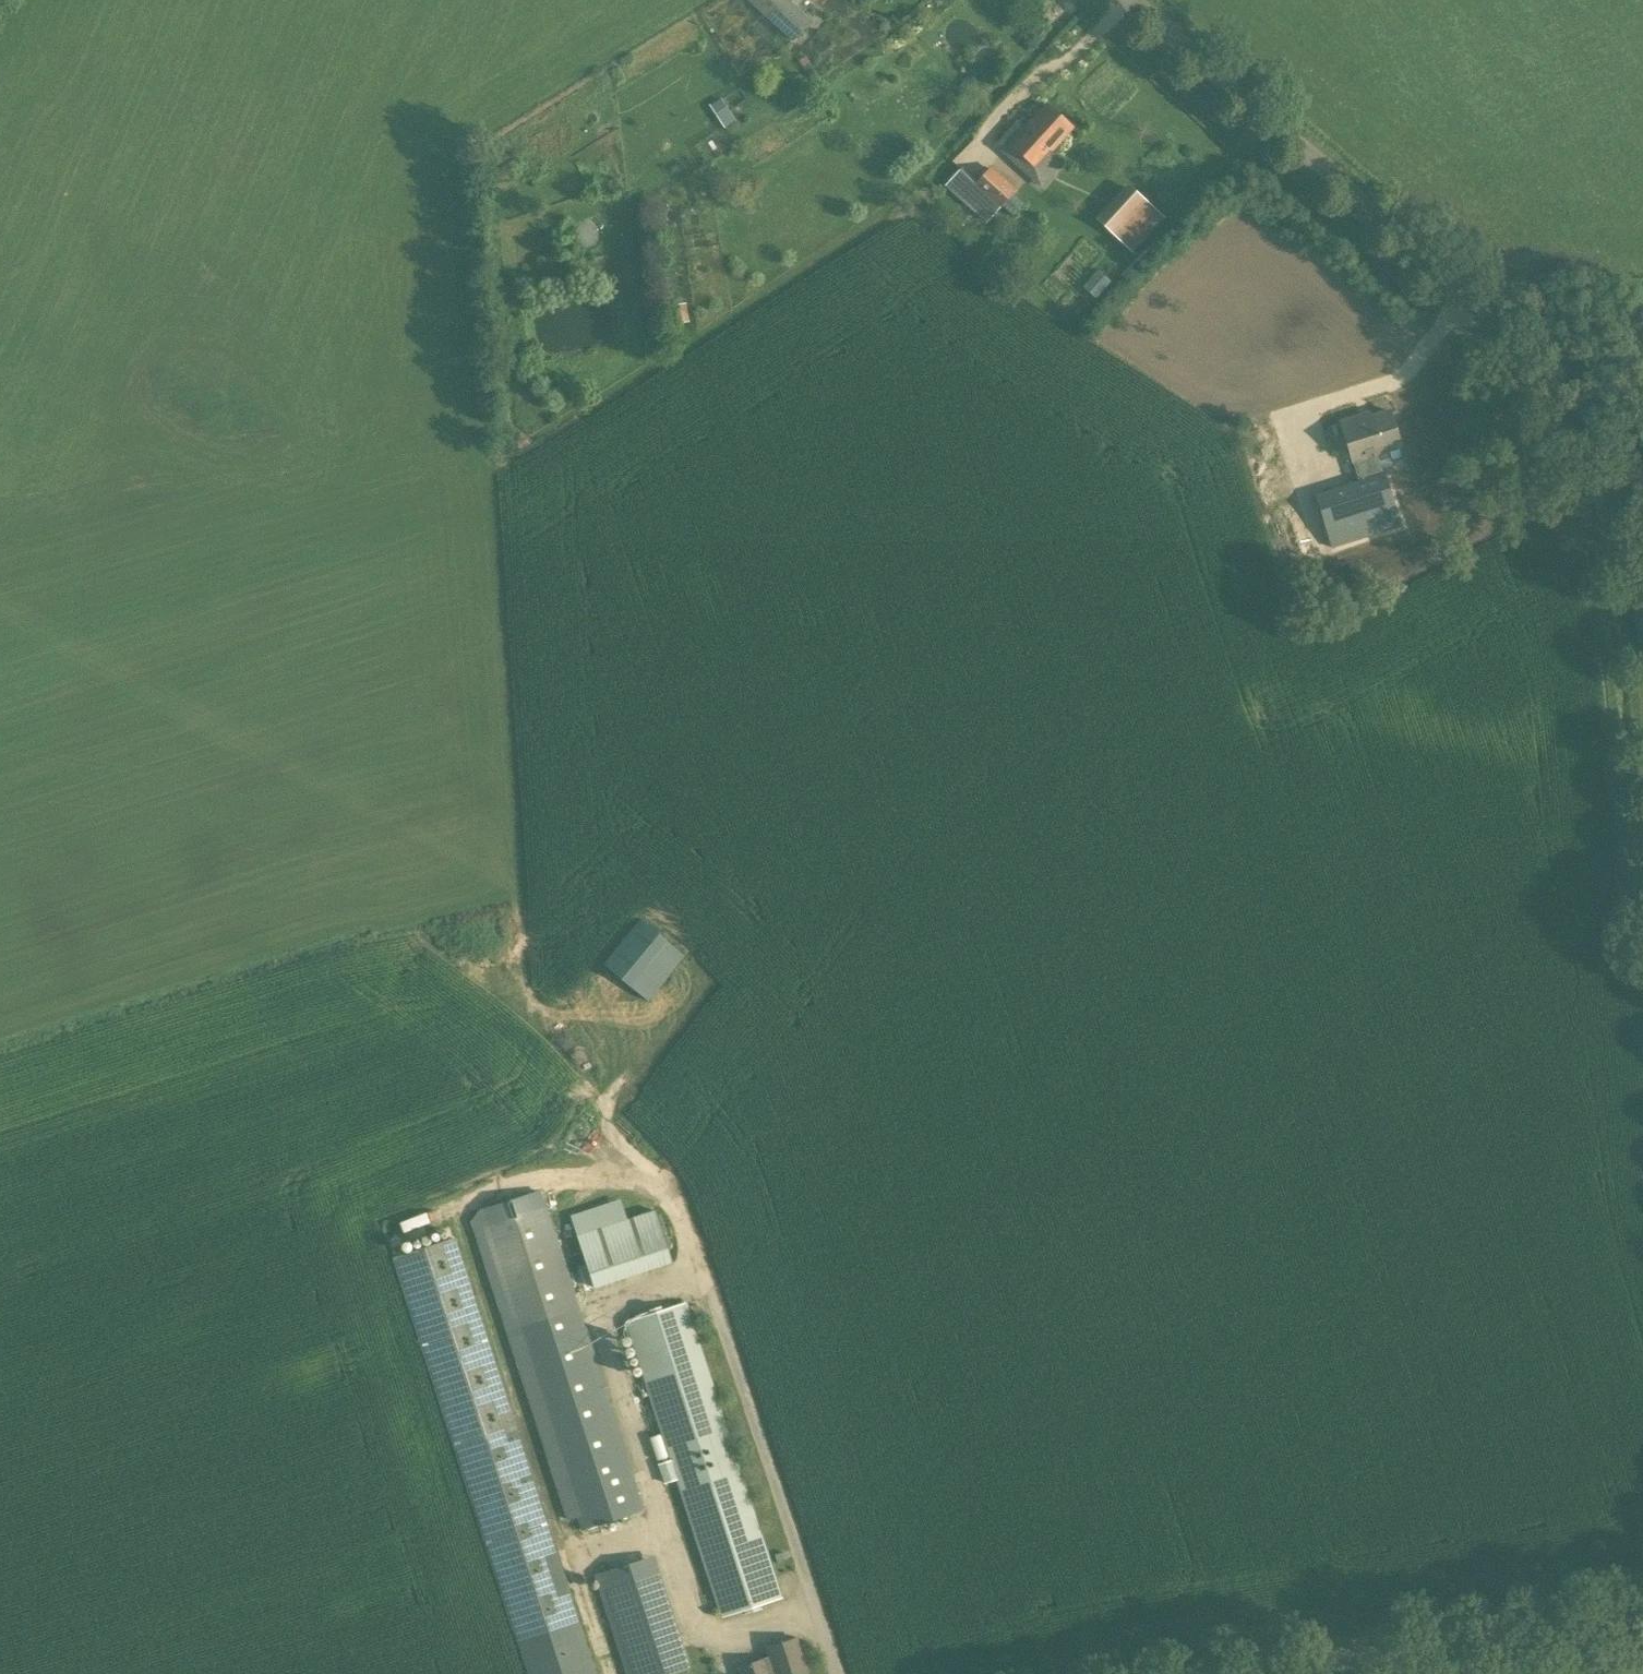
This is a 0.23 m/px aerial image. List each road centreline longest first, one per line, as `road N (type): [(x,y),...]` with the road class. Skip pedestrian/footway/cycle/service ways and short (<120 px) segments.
road 1 (unclassified): [(1642,647),(1607,496),(1494,313),(1137,0)]
road 2 (unclassified): [(1262,1673),(1642,1610)]

